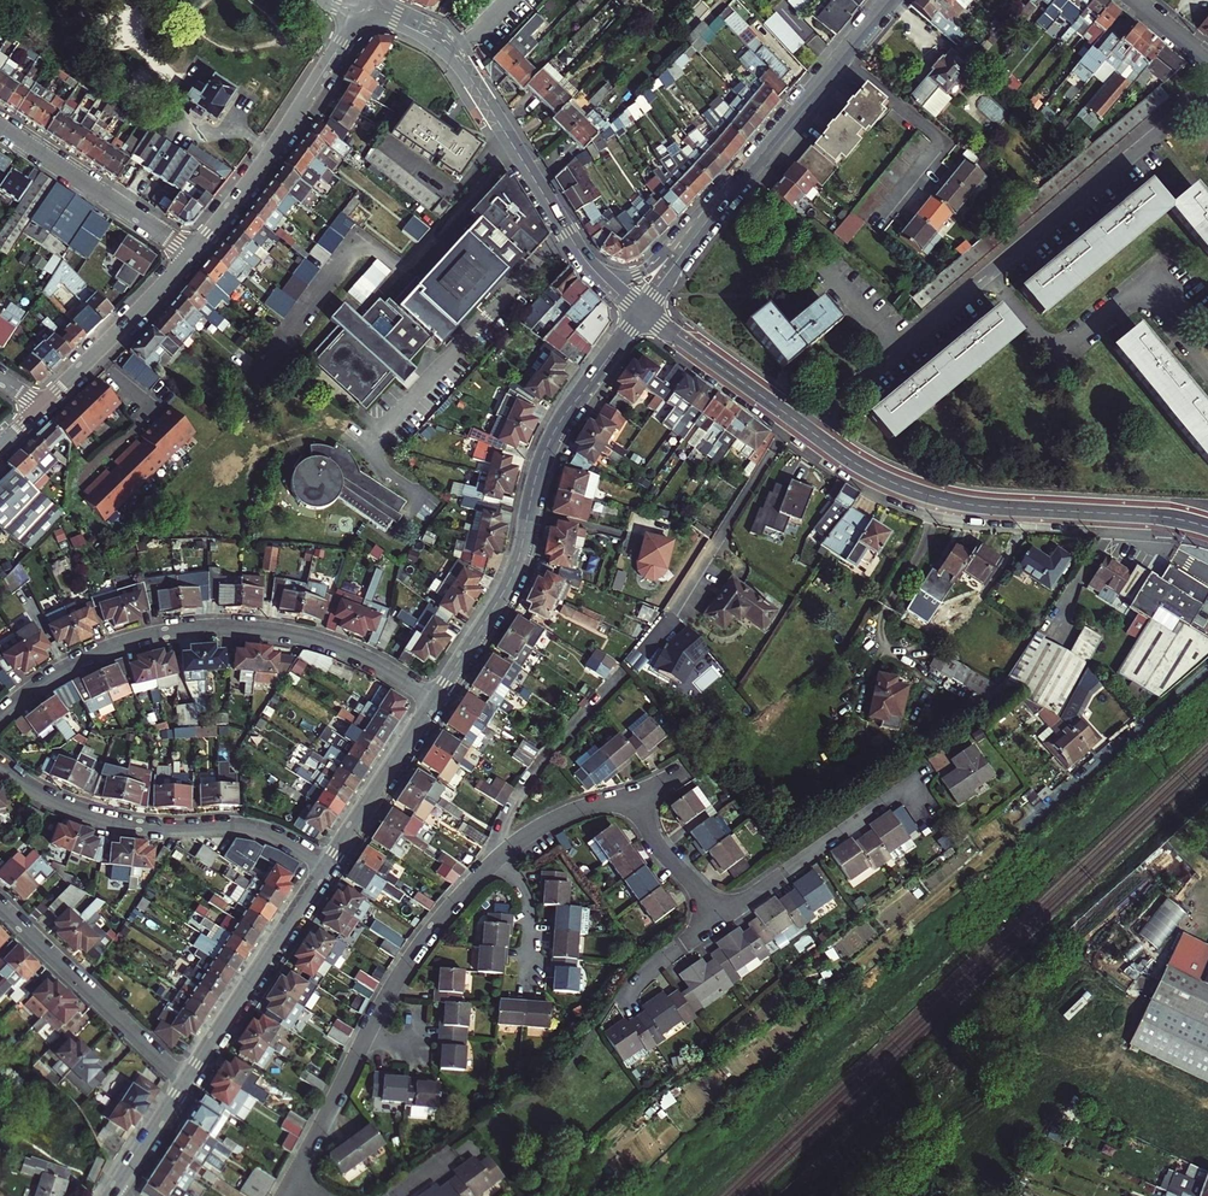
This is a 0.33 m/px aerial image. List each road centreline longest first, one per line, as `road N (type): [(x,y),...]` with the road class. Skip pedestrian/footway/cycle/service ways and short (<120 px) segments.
road 1 (residential): [(434,699),(320,640),(212,626),(89,655),(0,716)]
road 2 (tertiary): [(434,699),(514,571),(555,431),(639,311)]
road 3 (tertiary): [(1147,515),(939,499),(875,474),(803,427)]
road 4 (tertiary): [(591,264),(449,44),(364,4)]
road 5 (residential): [(0,767),(89,814),(155,828),(249,827),(326,866)]
road 6 (residential): [(987,275),(1056,359),(1144,290),(1207,367)]
road 7 (tertiary): [(193,253),(283,135),(364,4)]
road 8 (residential): [(1207,92),(987,275)]
road 9 (tertiary): [(186,1080),(326,866)]
road 10 (tertiary): [(892,0),(727,195)]
road 11 (residential): [(0,905),(186,1080)]
road 12 (residential): [(720,916),(922,780)]
road 13 (residential): [(987,275),(803,427)]
road 14 (residential): [(0,125),(193,253)]
road 15 (residential): [(365,1038),(431,931),(501,855)]
road 16 (tertiary): [(803,427),(639,311)]
road 17 (tertiary): [(326,866),(434,699)]
road 18 (residential): [(80,484),(154,408),(94,354)]
road 19 (residential): [(727,195),(639,272),(622,277),(591,264)]
road 20 (residential): [(293,1178),(365,1038)]
road 21 (residential): [(628,796),(720,916)]
road 22 (tertiary): [(727,195),(639,311)]
road 23 (residential): [(501,855),(530,908),(527,992)]
road 24 (residential): [(501,855),(572,811),(628,796)]
road 25 (tertiary): [(94,354),(193,253)]
road 26 (tertiary): [(114,1193),(186,1080)]
road 27 (residential): [(620,998),(720,916)]

